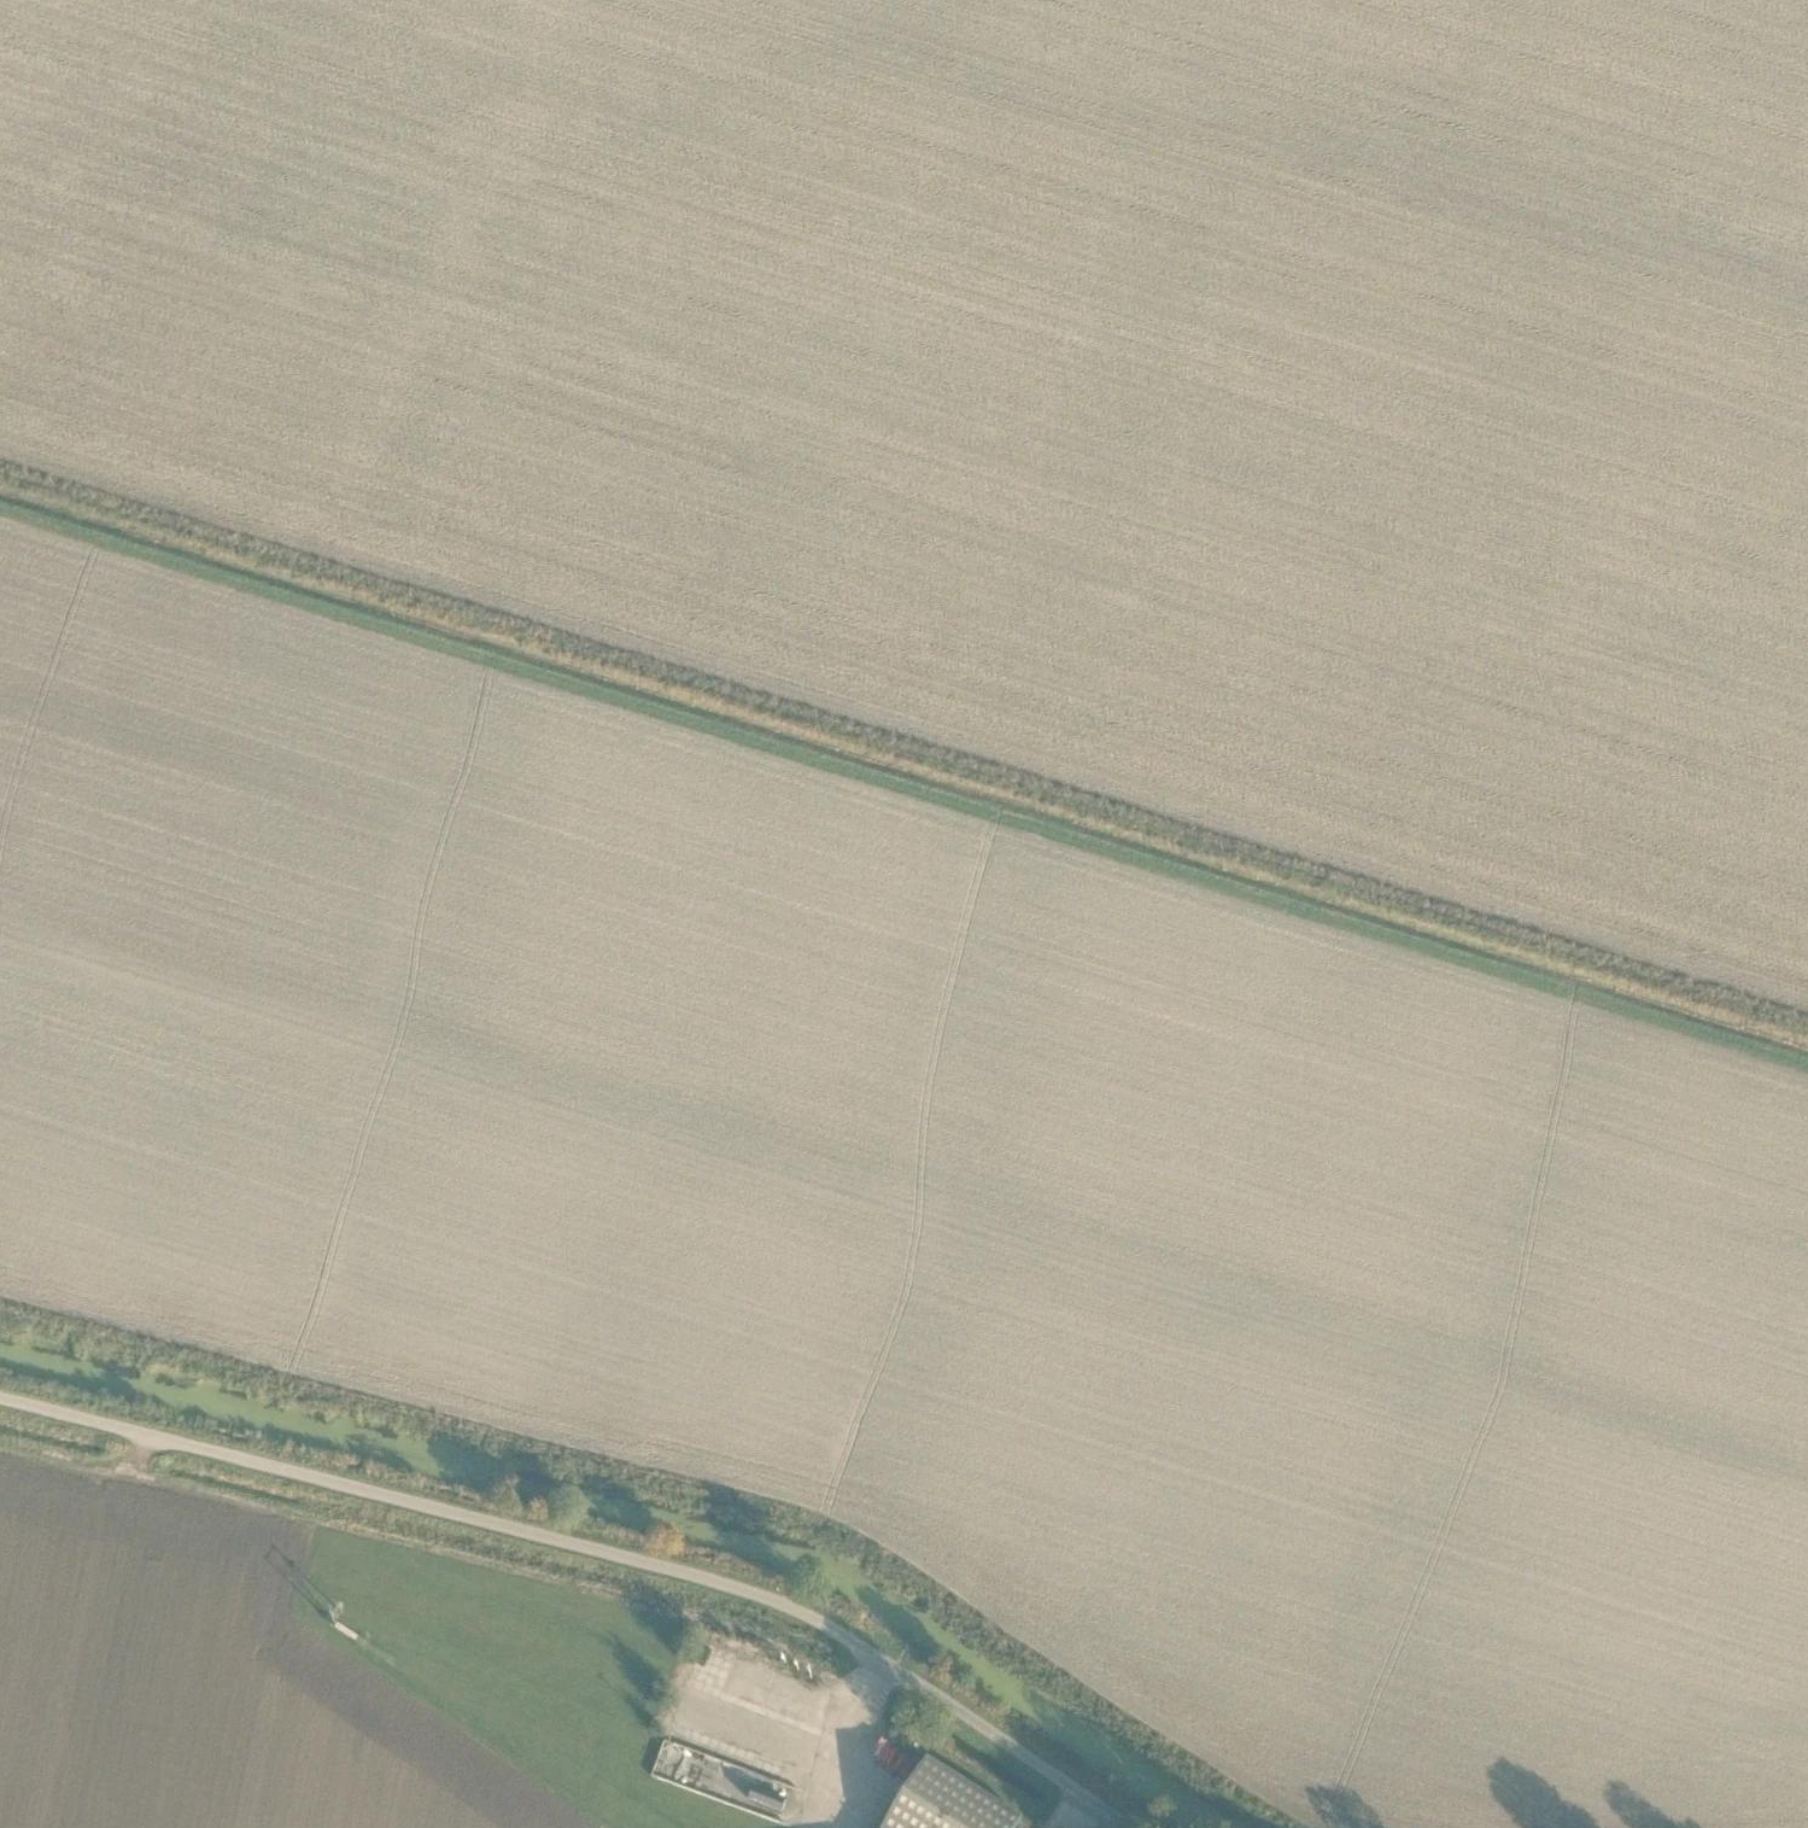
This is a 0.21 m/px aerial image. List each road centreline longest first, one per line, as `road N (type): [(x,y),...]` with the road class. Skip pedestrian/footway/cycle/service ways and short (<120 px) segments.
road 1 (unclassified): [(1131,1827),(869,1651),(763,1597),(0,1399)]

